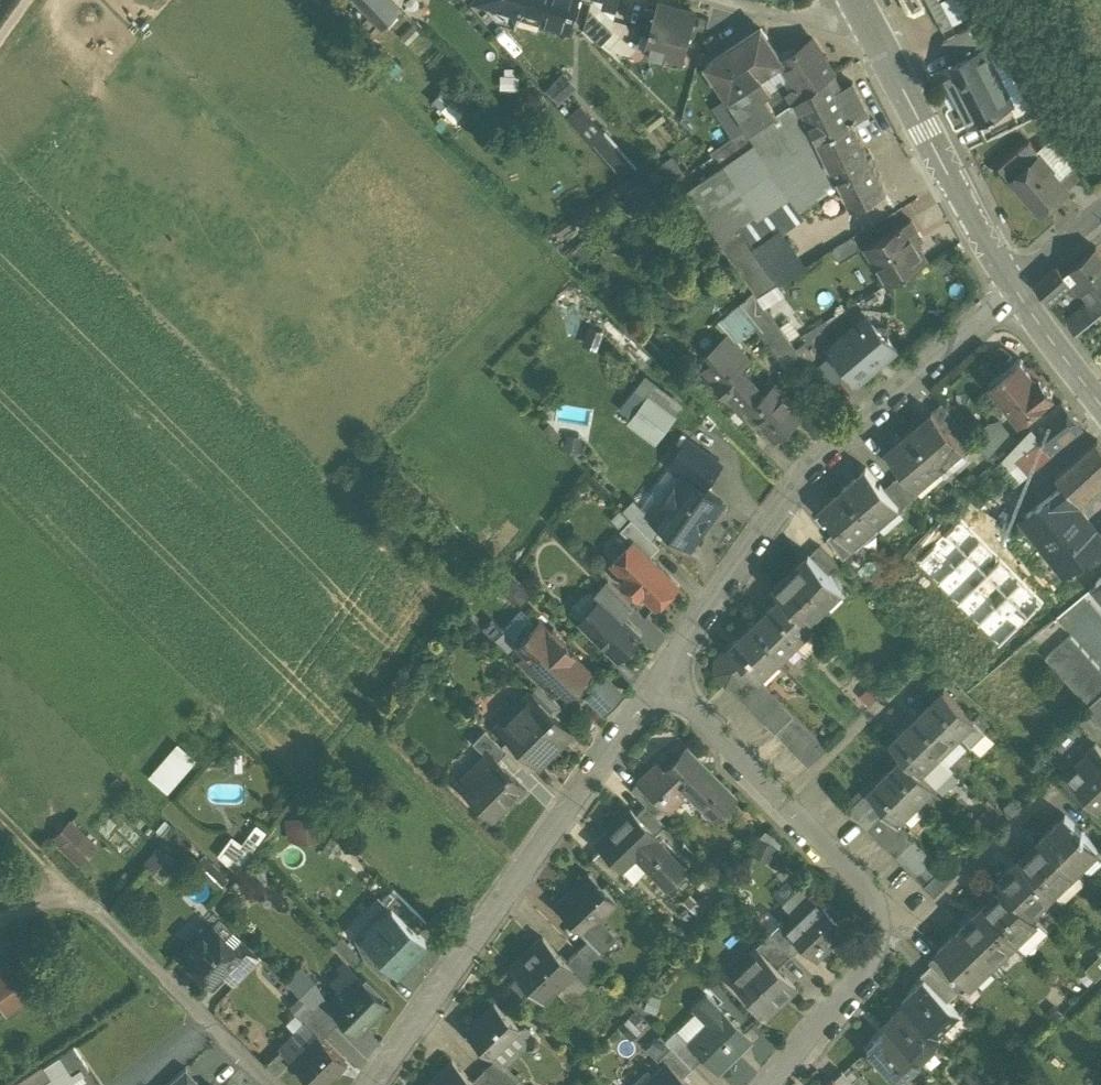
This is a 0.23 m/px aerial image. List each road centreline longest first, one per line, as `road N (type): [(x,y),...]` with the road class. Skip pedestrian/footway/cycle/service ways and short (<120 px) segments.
road 1 (residential): [(662,684),(909,925),(774,1084)]
road 2 (residential): [(1013,283),(801,486),(662,684)]
road 3 (residential): [(662,684),(381,1084)]
road 4 (residential): [(272,1084),(49,863)]
road 5 (secondary): [(883,33),(1013,283)]
road 6 (residential): [(883,33),(806,23),(723,0)]
road 7 (secondary): [(1013,283),(1100,407)]

